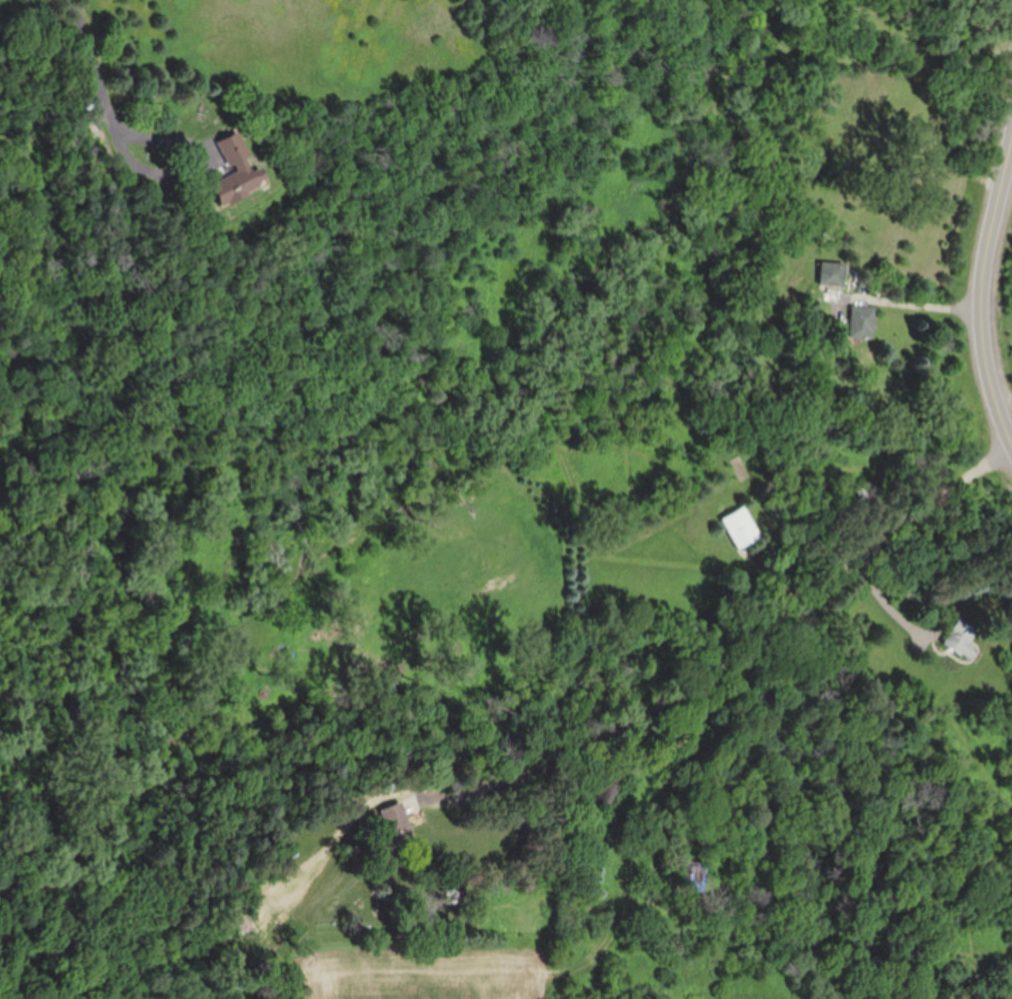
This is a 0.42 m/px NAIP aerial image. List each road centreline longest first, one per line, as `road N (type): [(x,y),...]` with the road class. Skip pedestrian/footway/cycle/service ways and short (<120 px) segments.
road 1 (secondary): [(1011,146),(982,308),(986,366),(1011,444)]

